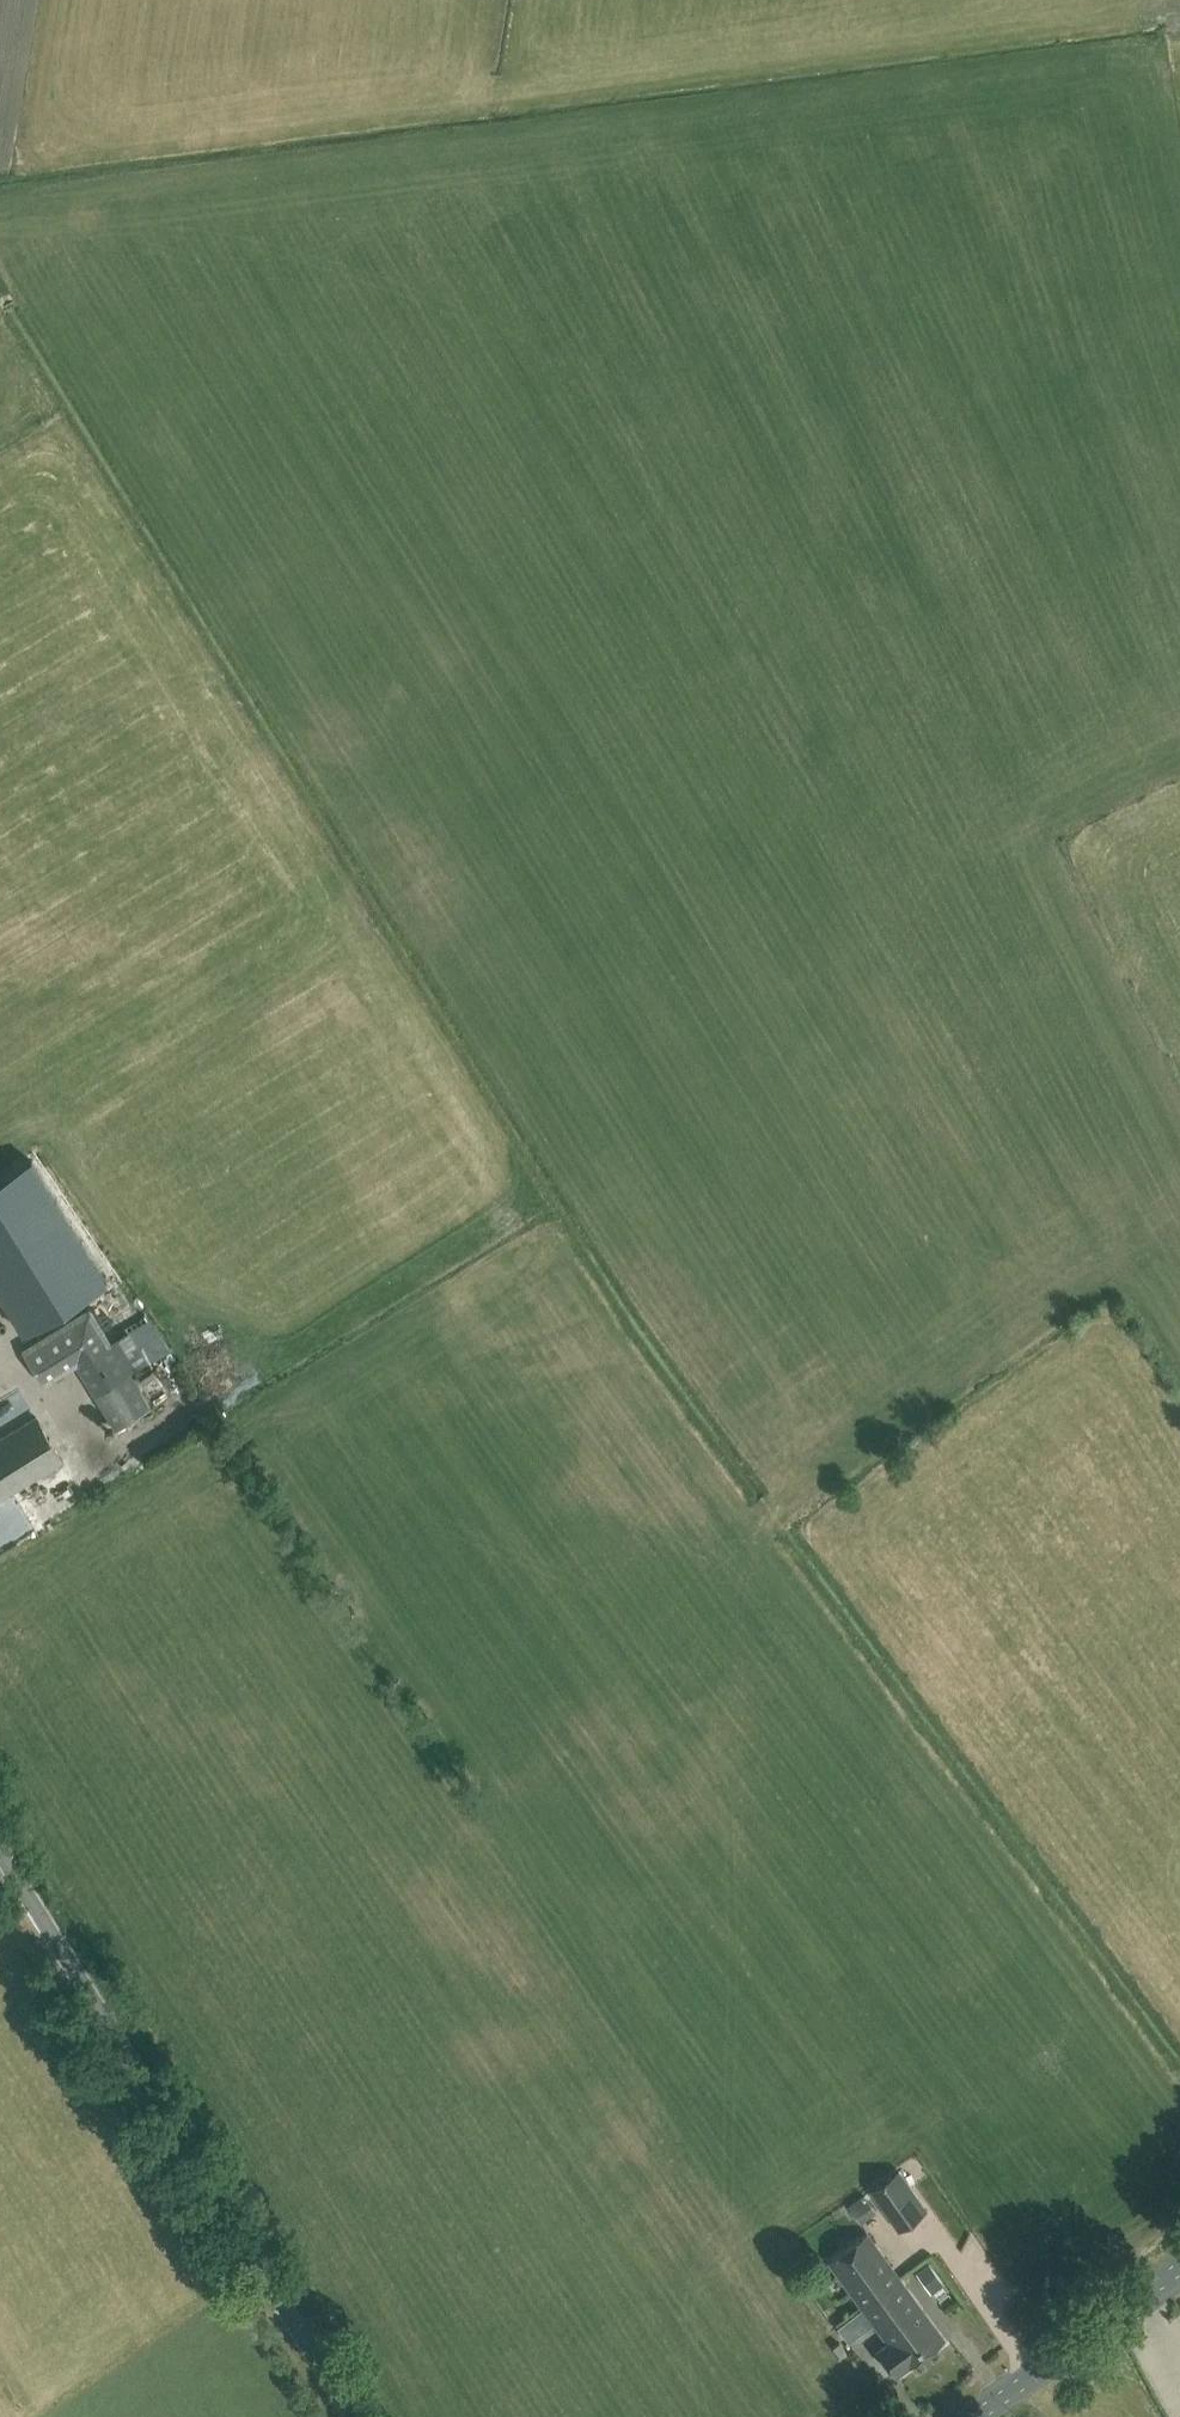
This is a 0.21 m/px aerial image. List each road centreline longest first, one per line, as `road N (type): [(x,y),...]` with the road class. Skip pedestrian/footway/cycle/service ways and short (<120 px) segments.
road 1 (unclassified): [(0,1851),(356,2416)]
road 2 (tertiary): [(976,2416),(1179,2268)]

